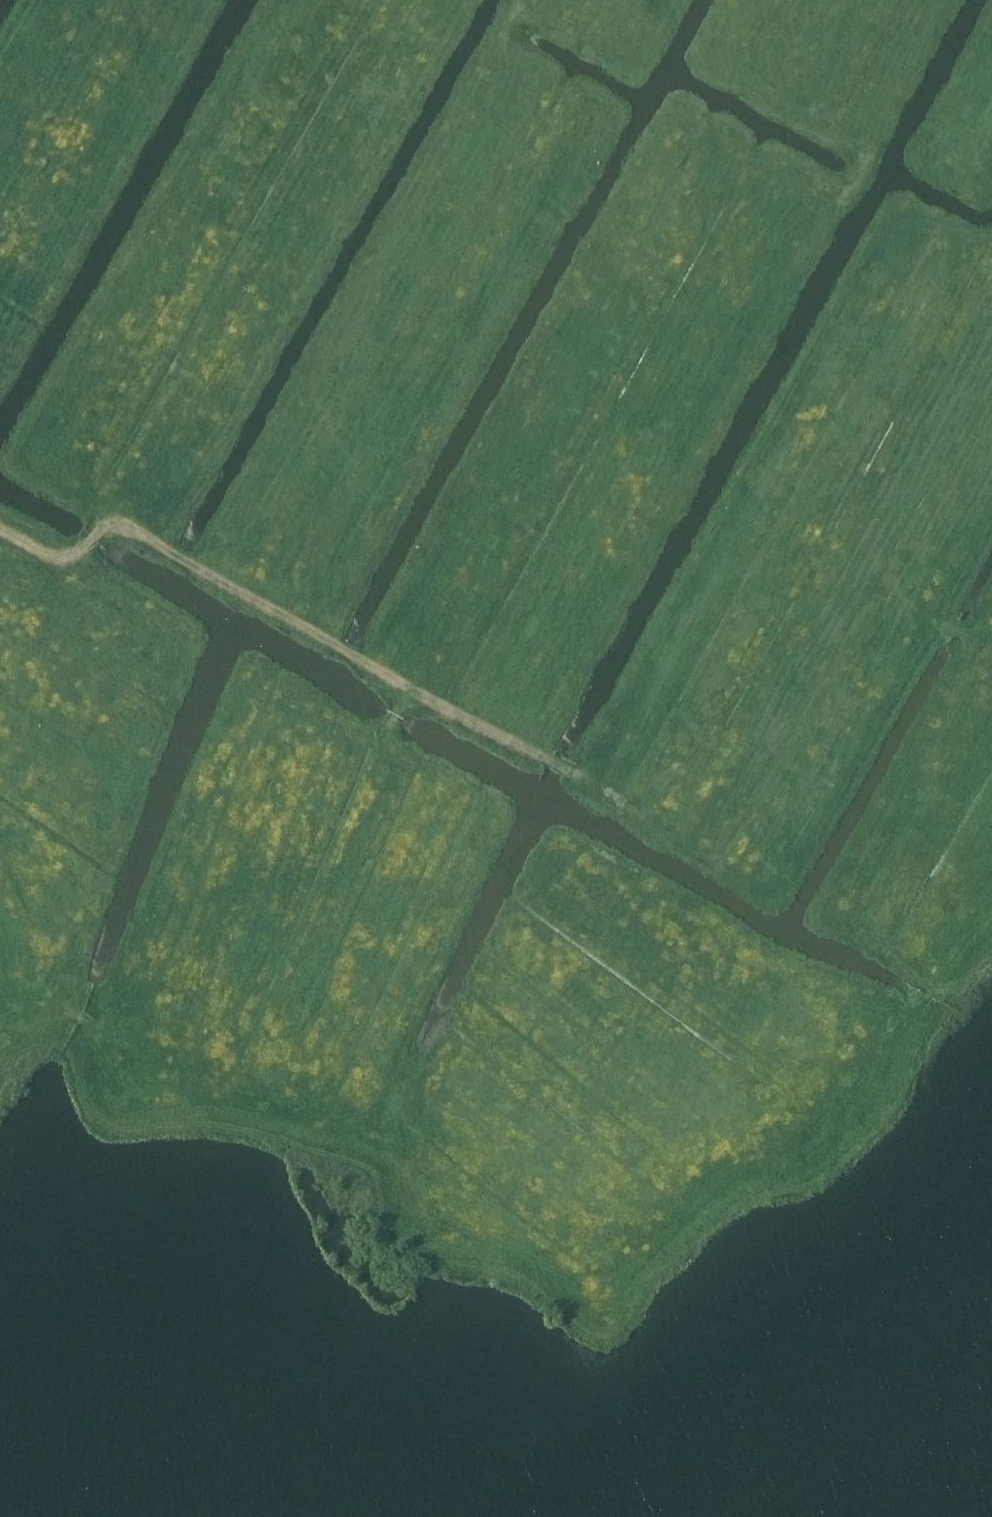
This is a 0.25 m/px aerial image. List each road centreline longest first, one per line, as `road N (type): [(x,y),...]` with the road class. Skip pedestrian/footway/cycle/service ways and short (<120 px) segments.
road 1 (track): [(749,875),(129,530),(99,527),(83,550),(56,560),(0,529)]

